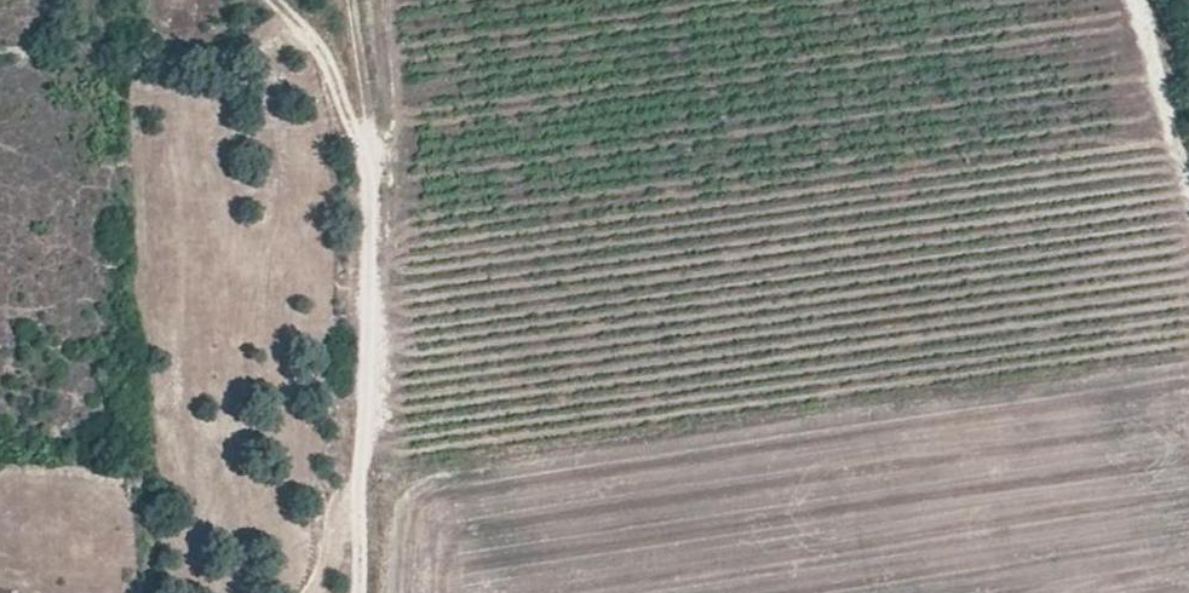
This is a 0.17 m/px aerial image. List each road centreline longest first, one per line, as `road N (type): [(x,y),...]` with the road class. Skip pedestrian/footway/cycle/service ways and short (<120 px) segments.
road 1 (track): [(357,592),(368,158),(348,0)]

